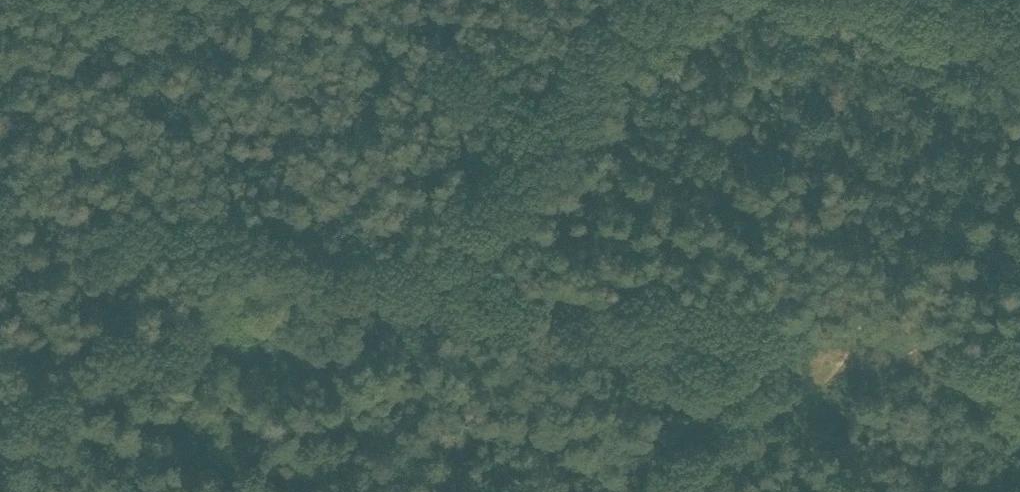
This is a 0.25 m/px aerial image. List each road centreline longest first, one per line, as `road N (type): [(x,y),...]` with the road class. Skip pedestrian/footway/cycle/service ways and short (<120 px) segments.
road 1 (track): [(245,491),(203,434),(172,415),(0,398)]

